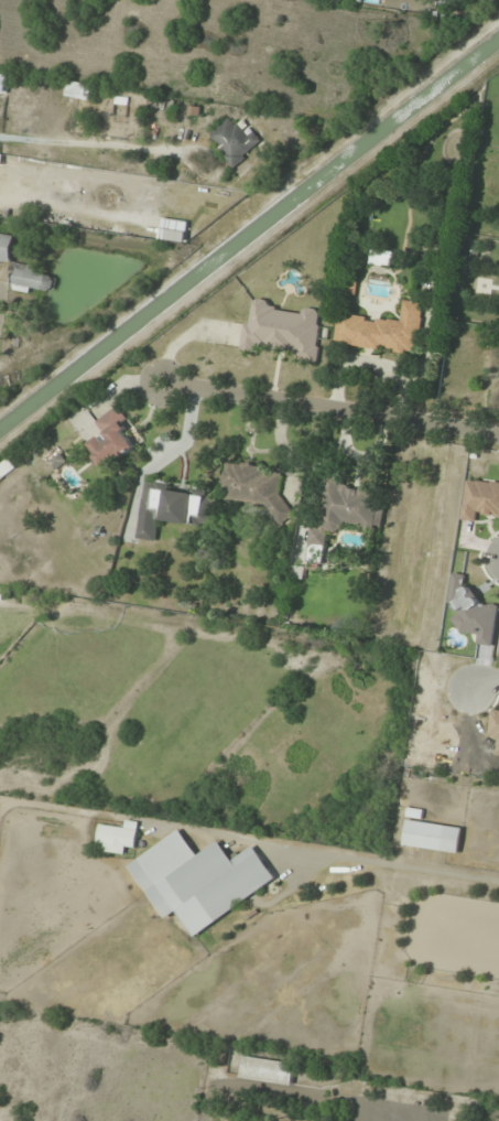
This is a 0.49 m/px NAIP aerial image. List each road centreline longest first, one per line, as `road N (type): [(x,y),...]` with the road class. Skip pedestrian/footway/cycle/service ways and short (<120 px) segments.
road 1 (residential): [(498,435),(160,385)]

